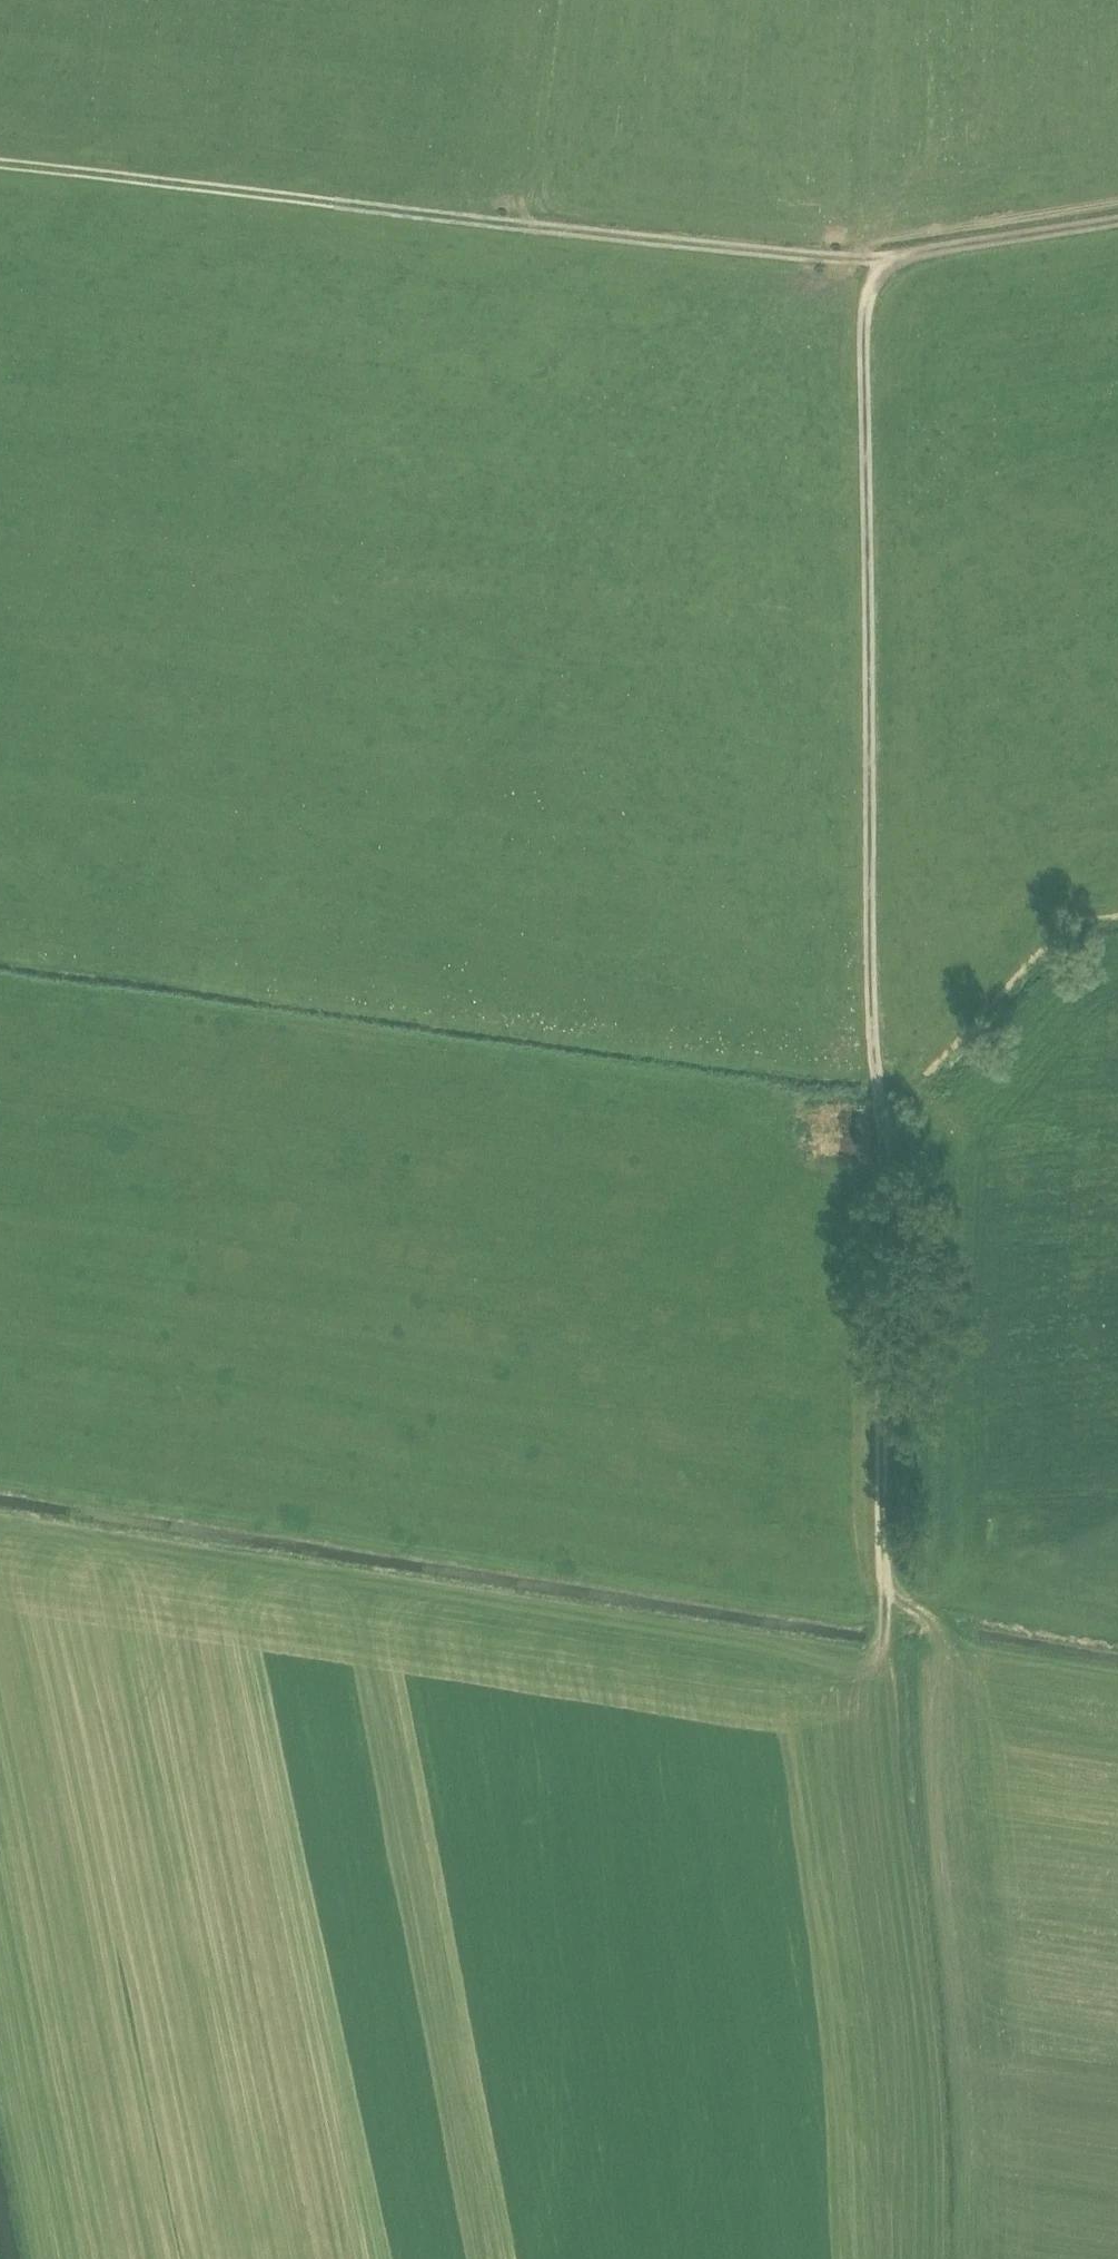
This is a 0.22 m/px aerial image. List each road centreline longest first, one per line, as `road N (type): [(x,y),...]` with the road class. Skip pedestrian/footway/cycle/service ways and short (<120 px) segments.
road 1 (track): [(933,1617),(902,1609),(887,1590),(878,1432),(866,291),(888,263),(0,167)]
road 2 (track): [(933,1617),(1117,1637)]

